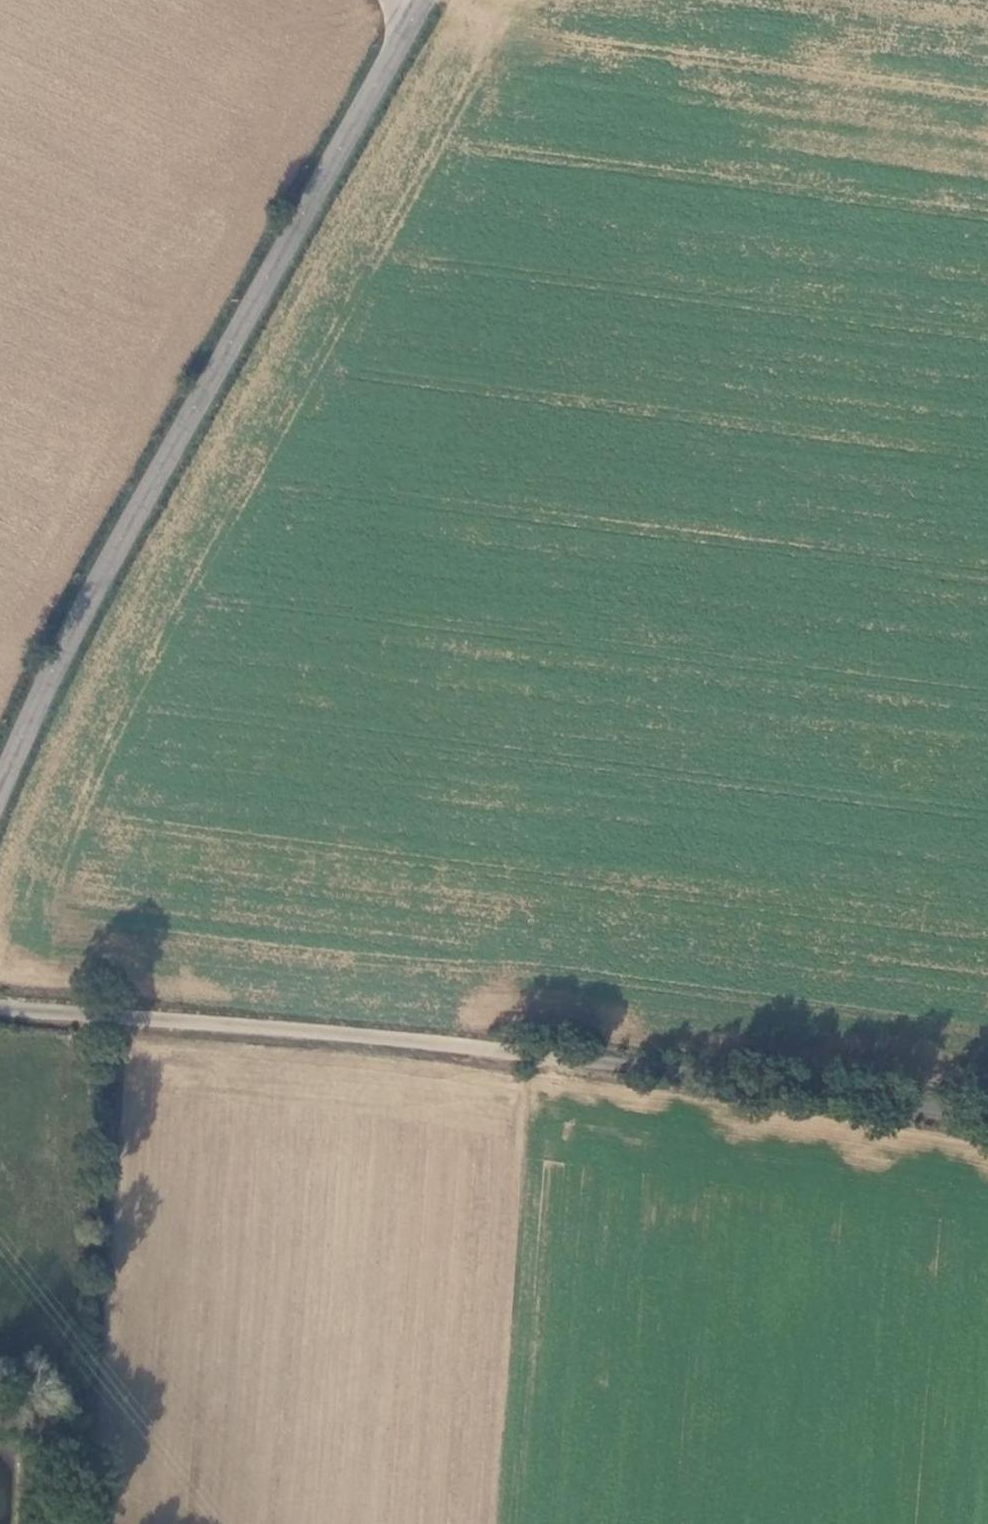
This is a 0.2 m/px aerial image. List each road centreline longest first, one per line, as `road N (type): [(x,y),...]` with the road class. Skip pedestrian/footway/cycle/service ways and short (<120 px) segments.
road 1 (unclassified): [(0,1002),(715,1076),(987,1116)]
road 2 (unclassified): [(422,0),(78,619),(0,787)]

